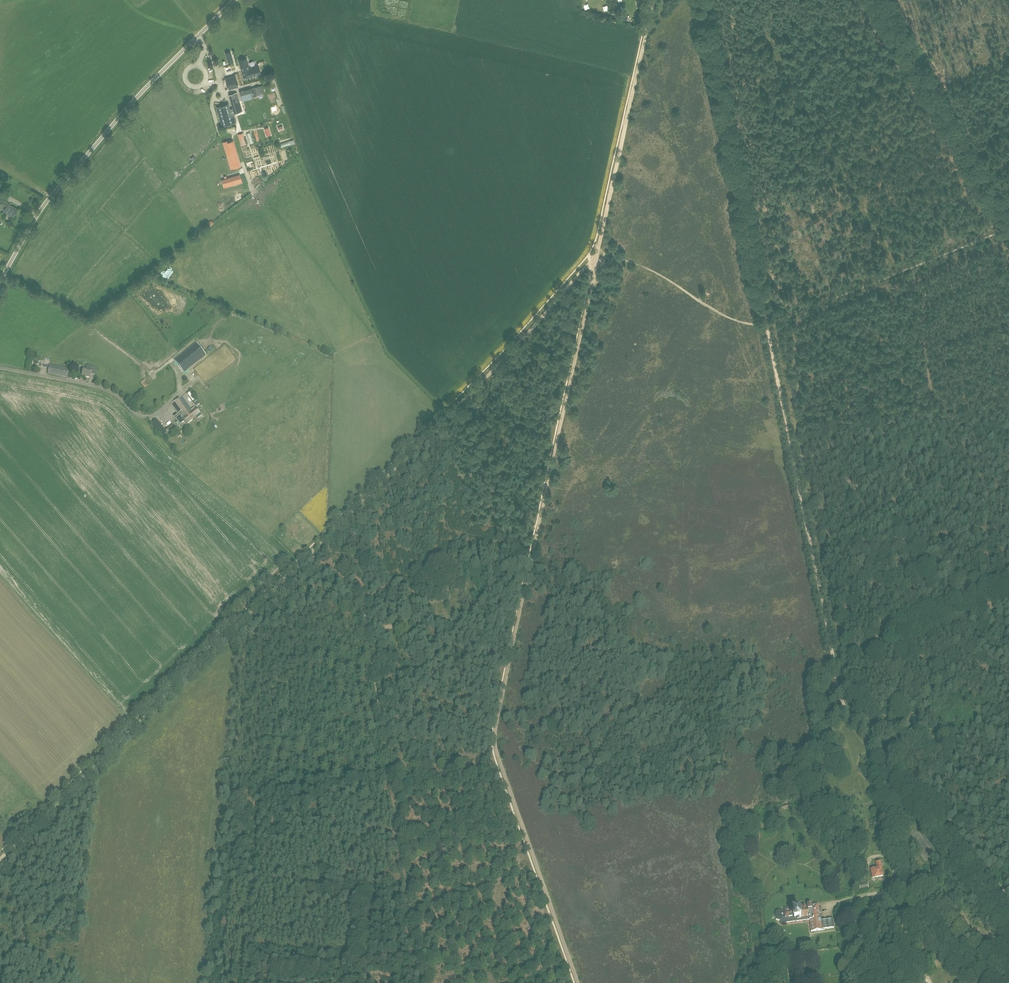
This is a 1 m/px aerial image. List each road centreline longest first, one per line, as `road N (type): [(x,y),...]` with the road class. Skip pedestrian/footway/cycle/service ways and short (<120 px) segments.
road 1 (track): [(579,982),(495,741),(538,529)]
road 2 (track): [(597,254),(317,546)]
road 3 (unclassified): [(0,281),(46,203),(234,0)]
road 4 (track): [(767,324),(703,0)]
road 5 (track): [(538,529),(597,254)]
road 6 (track): [(597,254),(654,0)]
road 7 (track): [(1008,228),(767,324)]
road 8 (track): [(317,546),(139,724)]
road 9 (track): [(834,662),(817,694),(817,751),(787,799),(792,863)]
road 10 (track): [(1008,921),(886,763)]
road 11 (track): [(139,724),(0,860)]
road 12 (track): [(834,662),(1008,590)]
road 13 (track): [(1008,950),(979,955),(924,898),(888,889)]
road 14 (track): [(936,101),(1008,227)]

